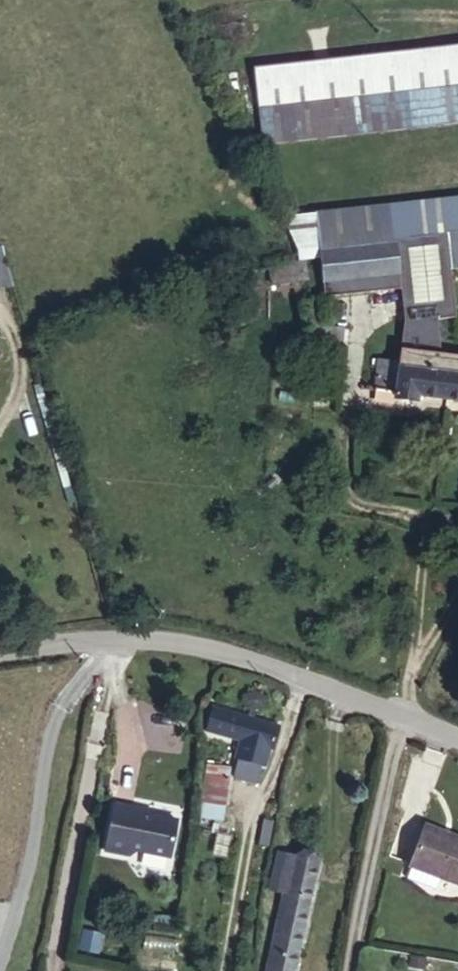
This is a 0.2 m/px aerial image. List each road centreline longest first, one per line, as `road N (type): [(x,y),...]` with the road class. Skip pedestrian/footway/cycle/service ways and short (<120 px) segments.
road 1 (unclassified): [(457,740),(219,644),(145,633),(0,649)]

